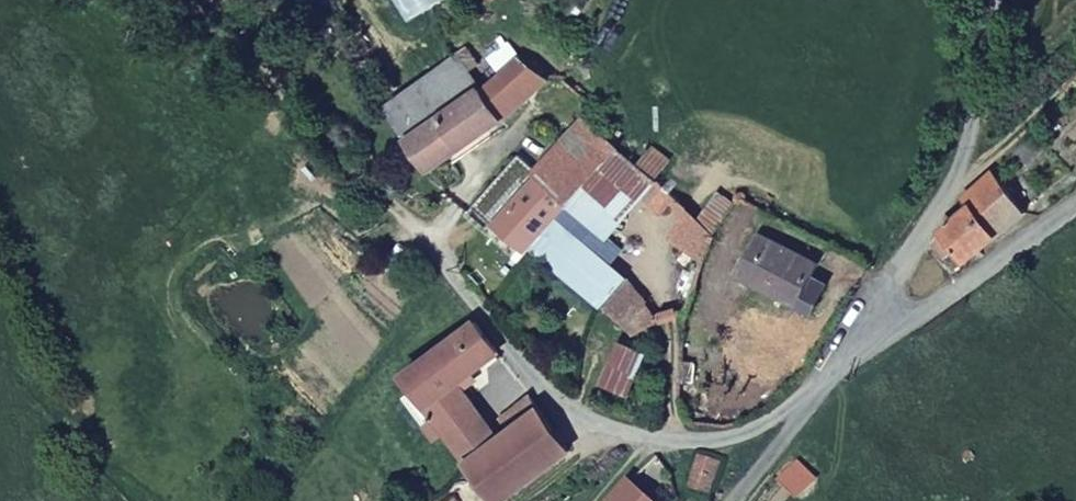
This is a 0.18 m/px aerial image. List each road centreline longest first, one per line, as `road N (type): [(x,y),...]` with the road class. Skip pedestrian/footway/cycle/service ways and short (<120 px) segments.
road 1 (residential): [(373,185),(543,388),(610,432),(654,441),(737,438),(811,405)]
road 2 (residential): [(990,0),(958,186),(846,354)]
road 3 (residential): [(1075,211),(910,322),(846,354)]
road 4 (track): [(192,0),(373,185)]
road 5 (track): [(1075,87),(958,186)]
road 6 (residential): [(811,405),(731,500)]

